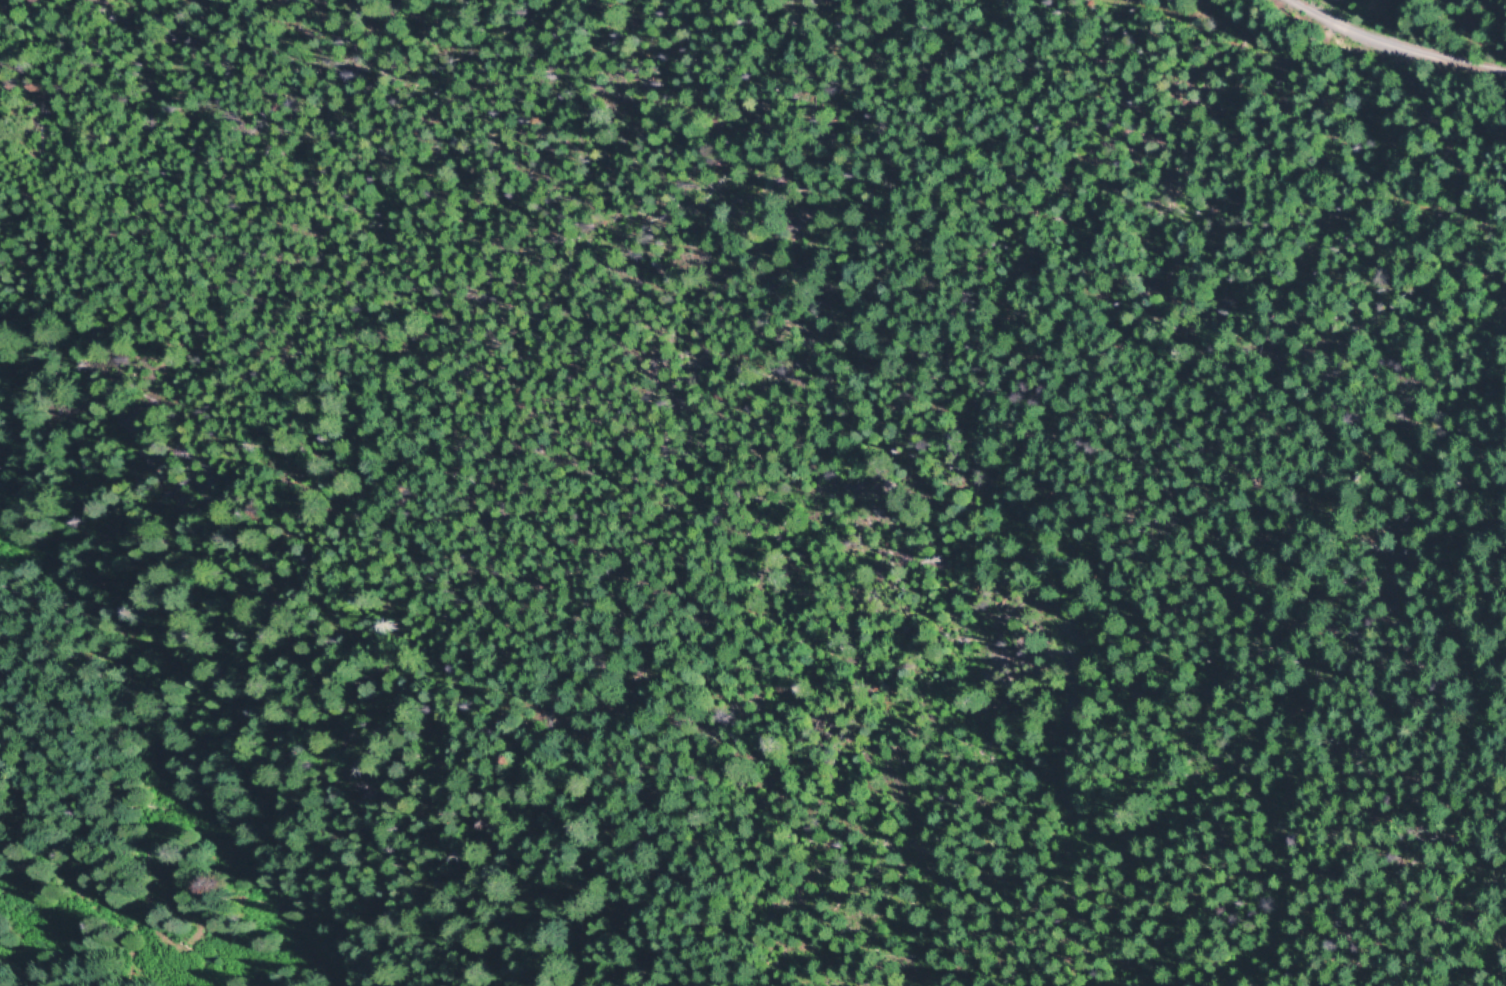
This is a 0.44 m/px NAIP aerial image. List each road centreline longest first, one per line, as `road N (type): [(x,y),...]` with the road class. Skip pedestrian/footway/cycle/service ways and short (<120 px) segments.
road 1 (track): [(1505,57),(1454,51),(1353,0)]

